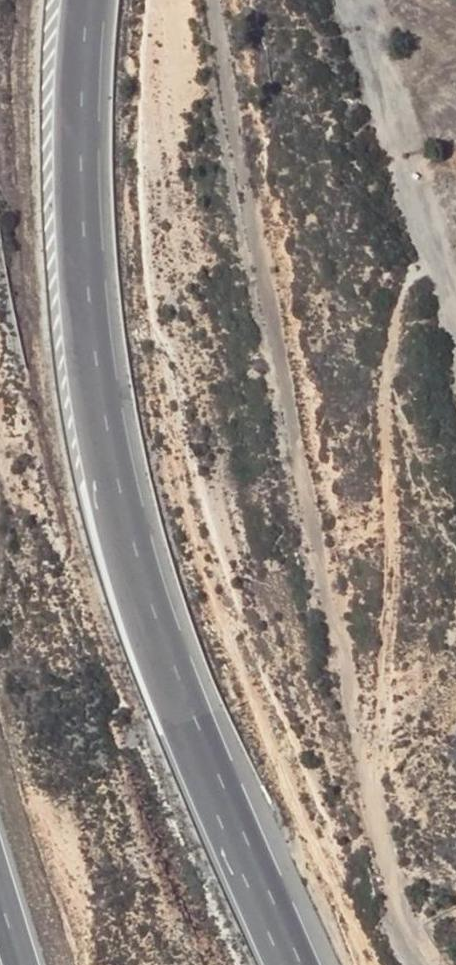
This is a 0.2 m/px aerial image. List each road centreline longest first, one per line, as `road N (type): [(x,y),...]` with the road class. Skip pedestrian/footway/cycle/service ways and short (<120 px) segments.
road 1 (trunk): [(291,964),(171,658),(123,497),(92,320),(83,128),(90,0)]
road 2 (track): [(418,964),(400,923),(310,524),(211,0)]

